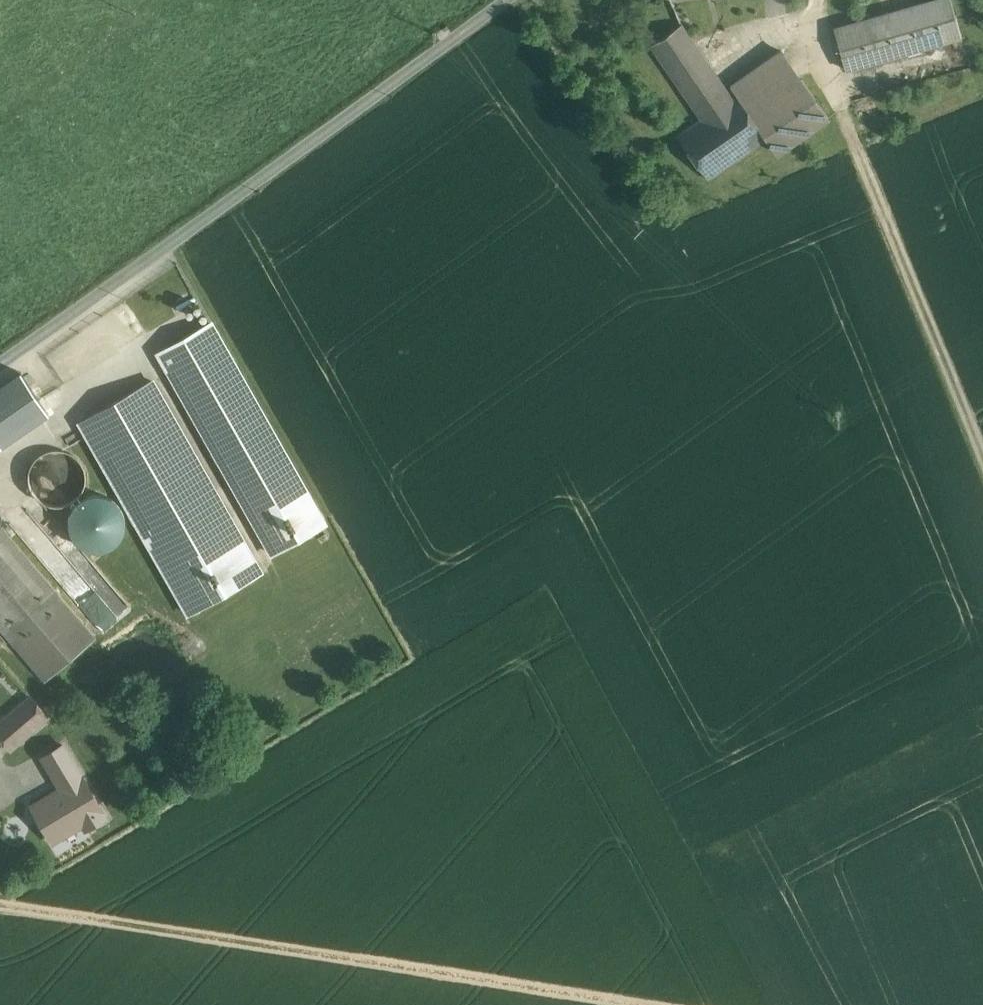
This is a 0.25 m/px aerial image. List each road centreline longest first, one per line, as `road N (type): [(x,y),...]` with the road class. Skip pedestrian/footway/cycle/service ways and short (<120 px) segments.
road 1 (unclassified): [(0,363),(510,0)]
road 2 (track): [(845,116),(982,460)]

